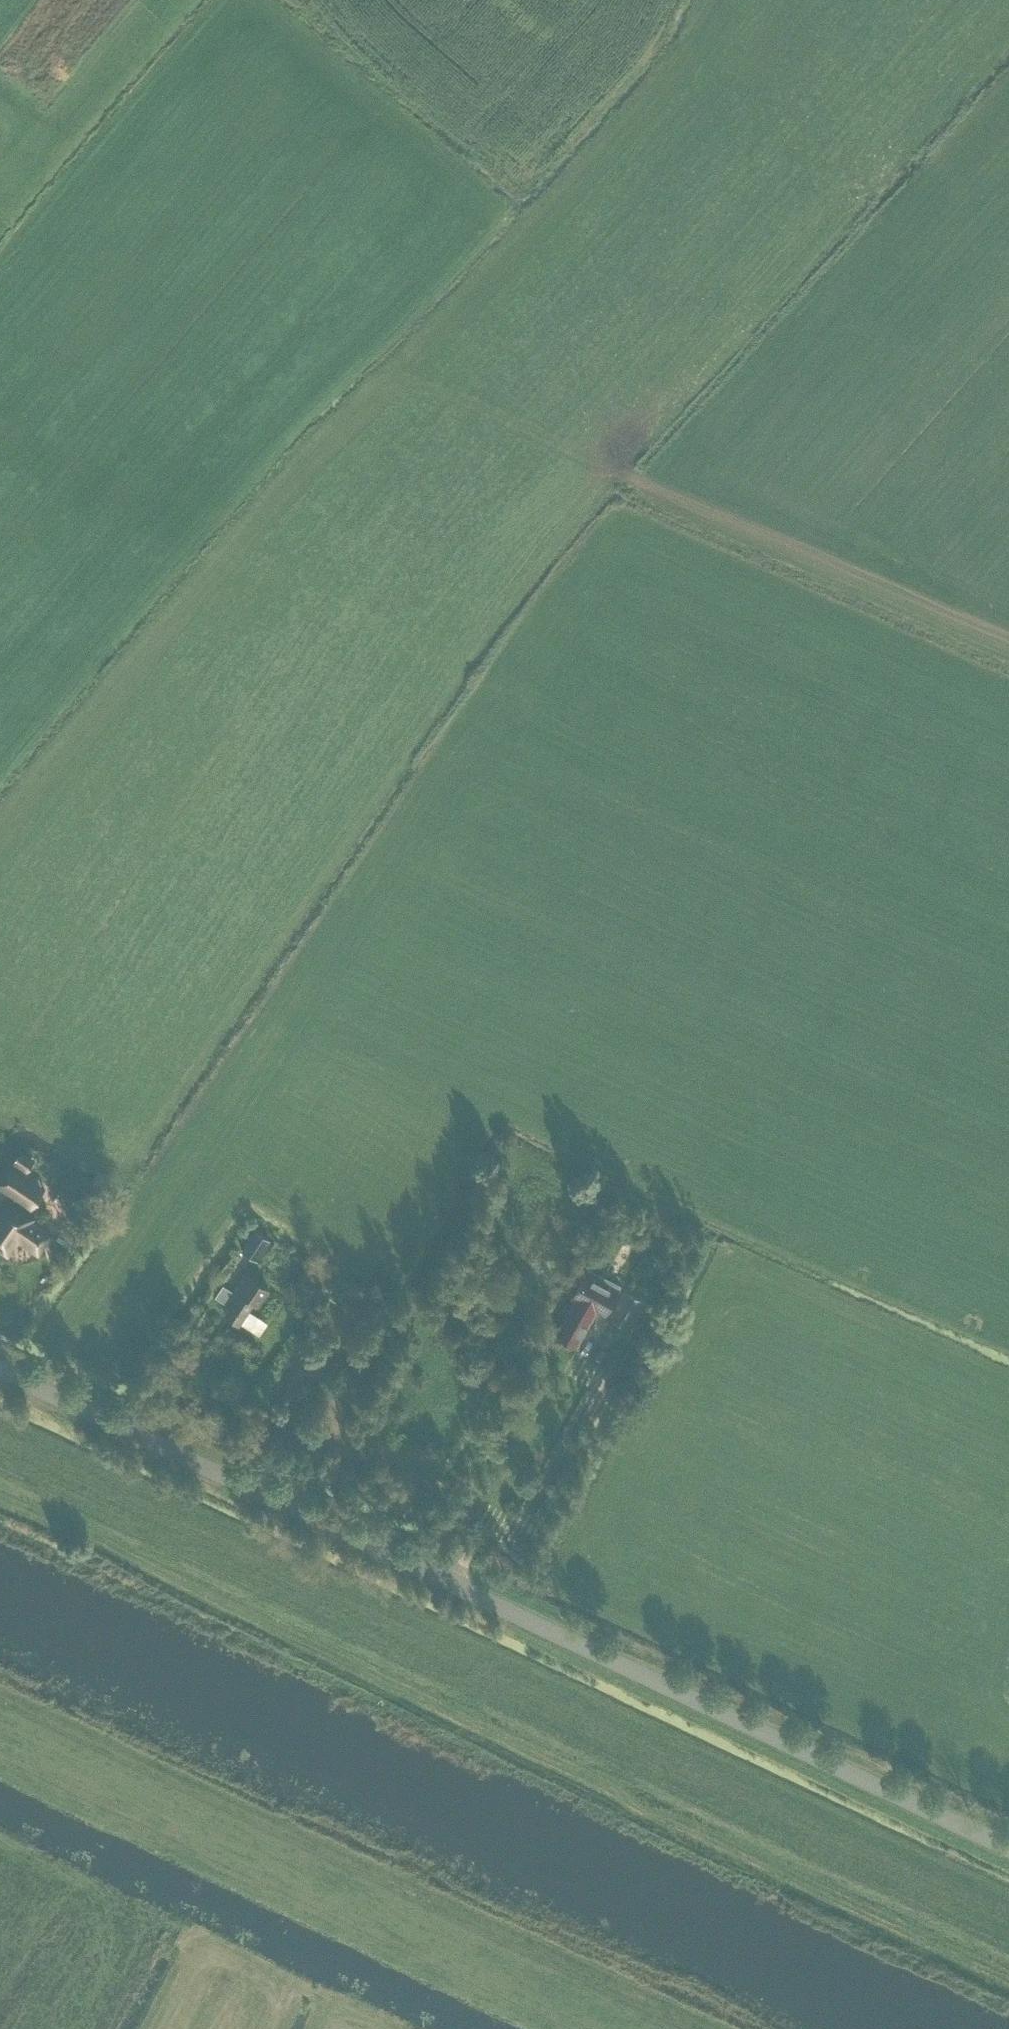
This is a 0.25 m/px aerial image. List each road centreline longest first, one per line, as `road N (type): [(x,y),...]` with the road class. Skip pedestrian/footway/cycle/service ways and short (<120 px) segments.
road 1 (unclassified): [(1008,1862),(588,1668),(0,1369)]

